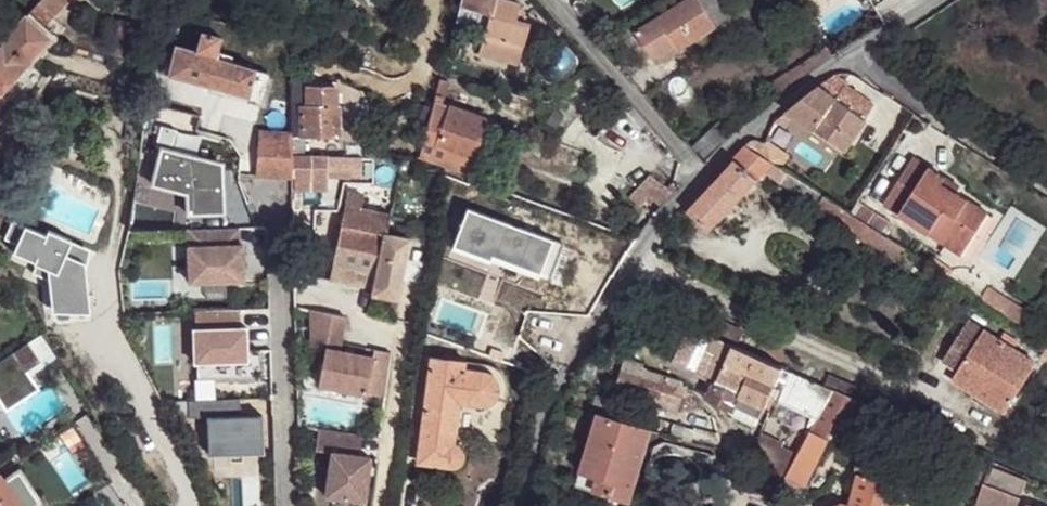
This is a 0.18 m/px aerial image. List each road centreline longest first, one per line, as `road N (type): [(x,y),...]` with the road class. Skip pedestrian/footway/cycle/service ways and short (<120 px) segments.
road 1 (residential): [(705,176),(645,245),(549,408),(520,505)]
road 2 (residential): [(941,0),(795,95),(705,176)]
road 3 (residential): [(549,0),(705,176)]

